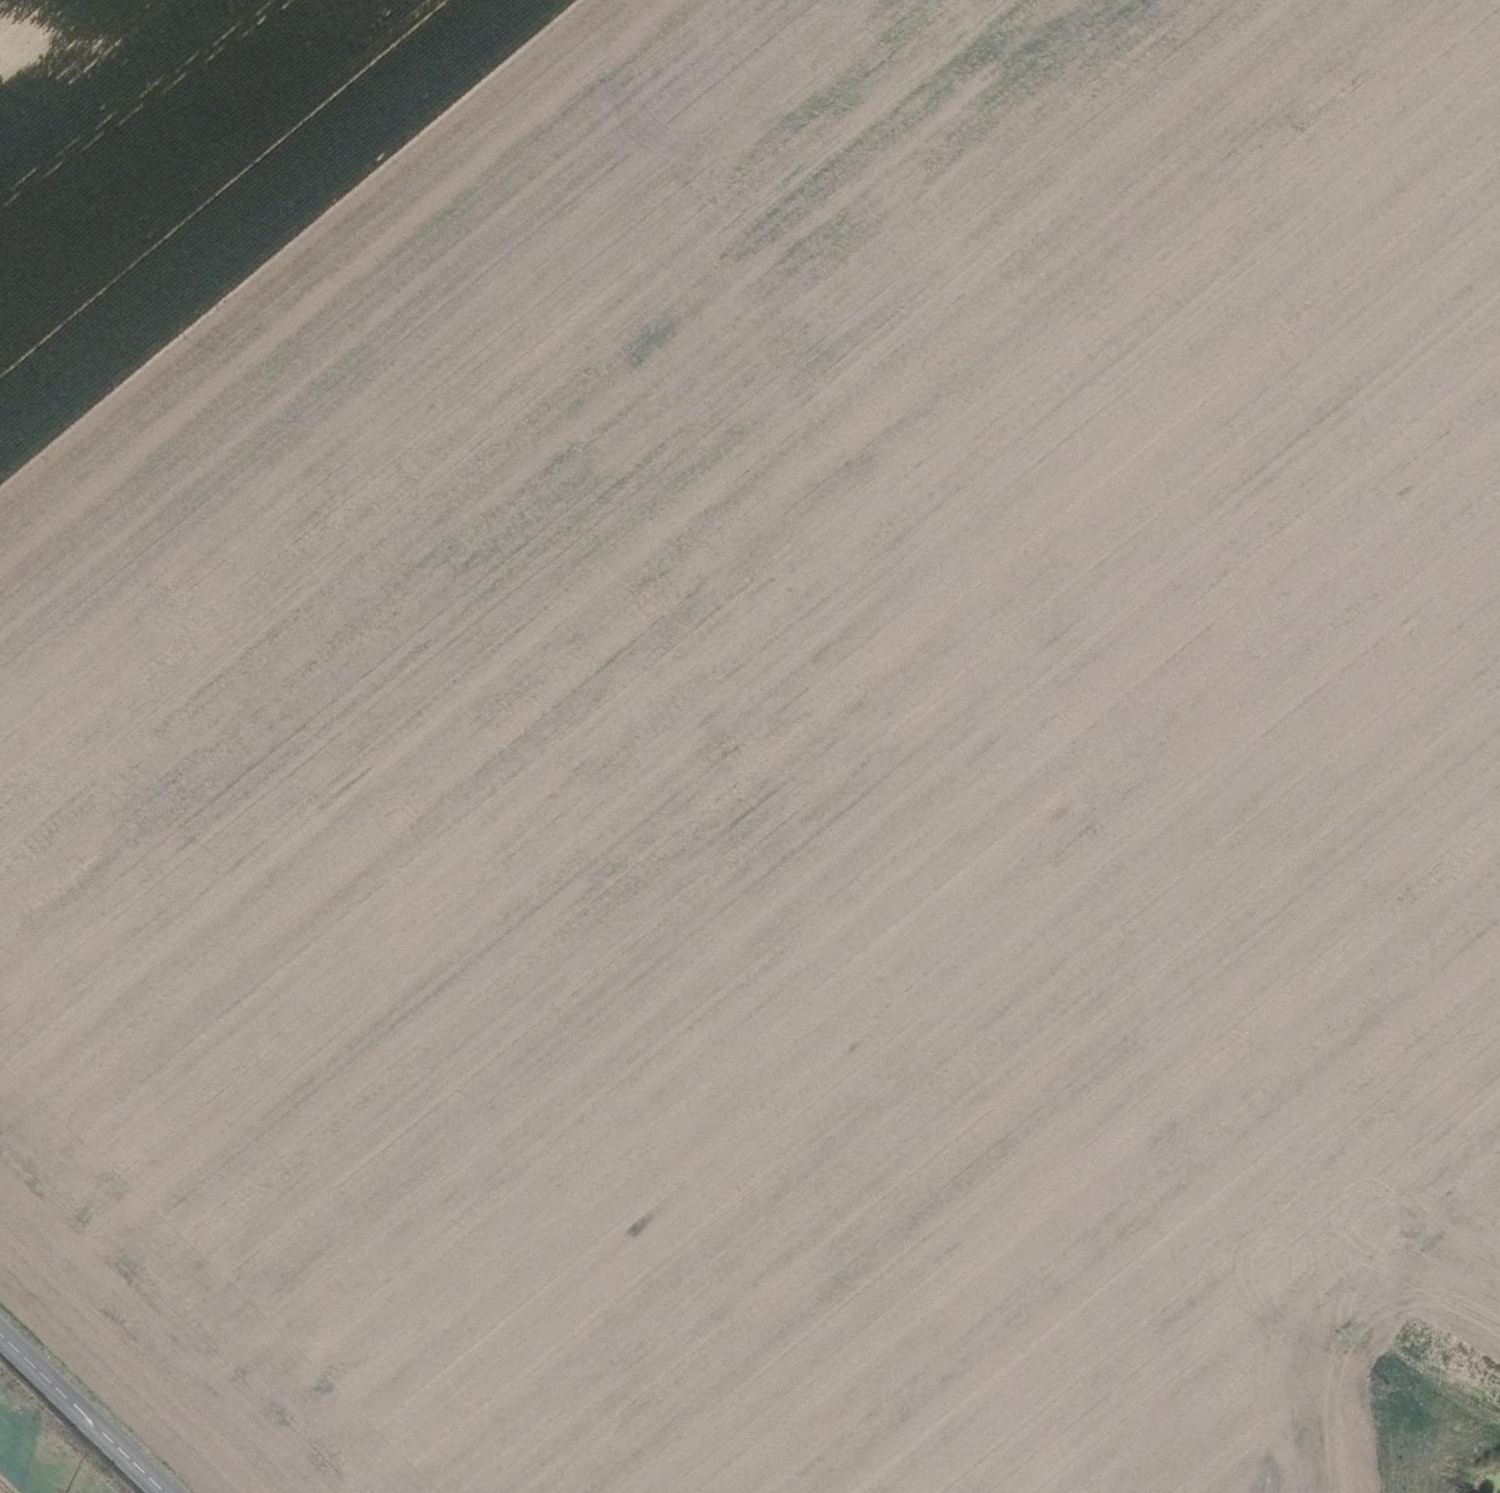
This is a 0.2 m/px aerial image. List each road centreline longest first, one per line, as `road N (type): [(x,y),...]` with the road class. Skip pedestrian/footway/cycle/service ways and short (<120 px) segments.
road 1 (tertiary): [(0,1337),(163,1492)]

